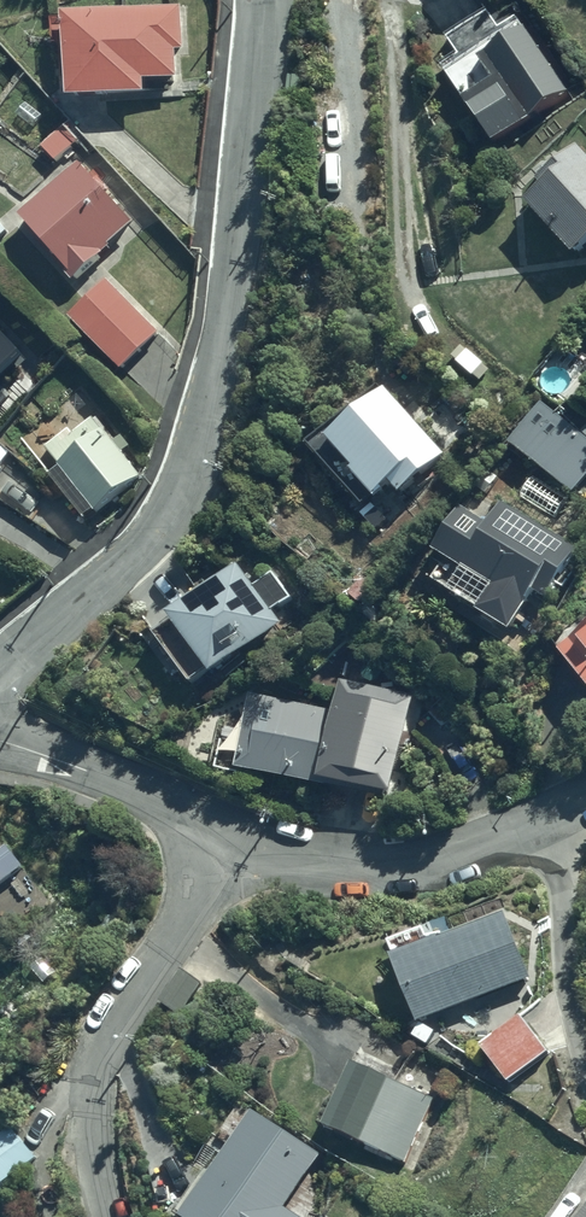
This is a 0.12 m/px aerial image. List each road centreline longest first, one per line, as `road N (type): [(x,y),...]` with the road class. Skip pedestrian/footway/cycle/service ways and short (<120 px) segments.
road 1 (residential): [(0,674),(132,556),(173,513),(190,476),(216,391),(256,0)]
road 2 (residential): [(111,1216),(96,1139),(104,1049),(193,902),(224,830)]
road 3 (residential): [(224,830),(304,861),(384,866),(479,845),(585,799)]
road 4 (residential): [(0,742),(224,830)]

